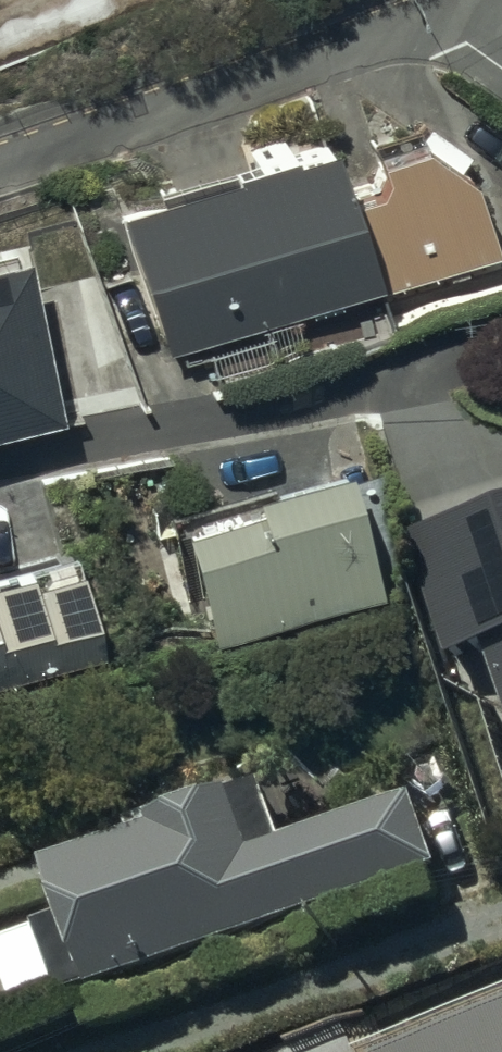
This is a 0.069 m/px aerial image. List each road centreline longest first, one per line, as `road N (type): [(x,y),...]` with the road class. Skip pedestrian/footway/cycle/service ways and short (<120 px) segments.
road 1 (residential): [(0,172),(446,18)]

